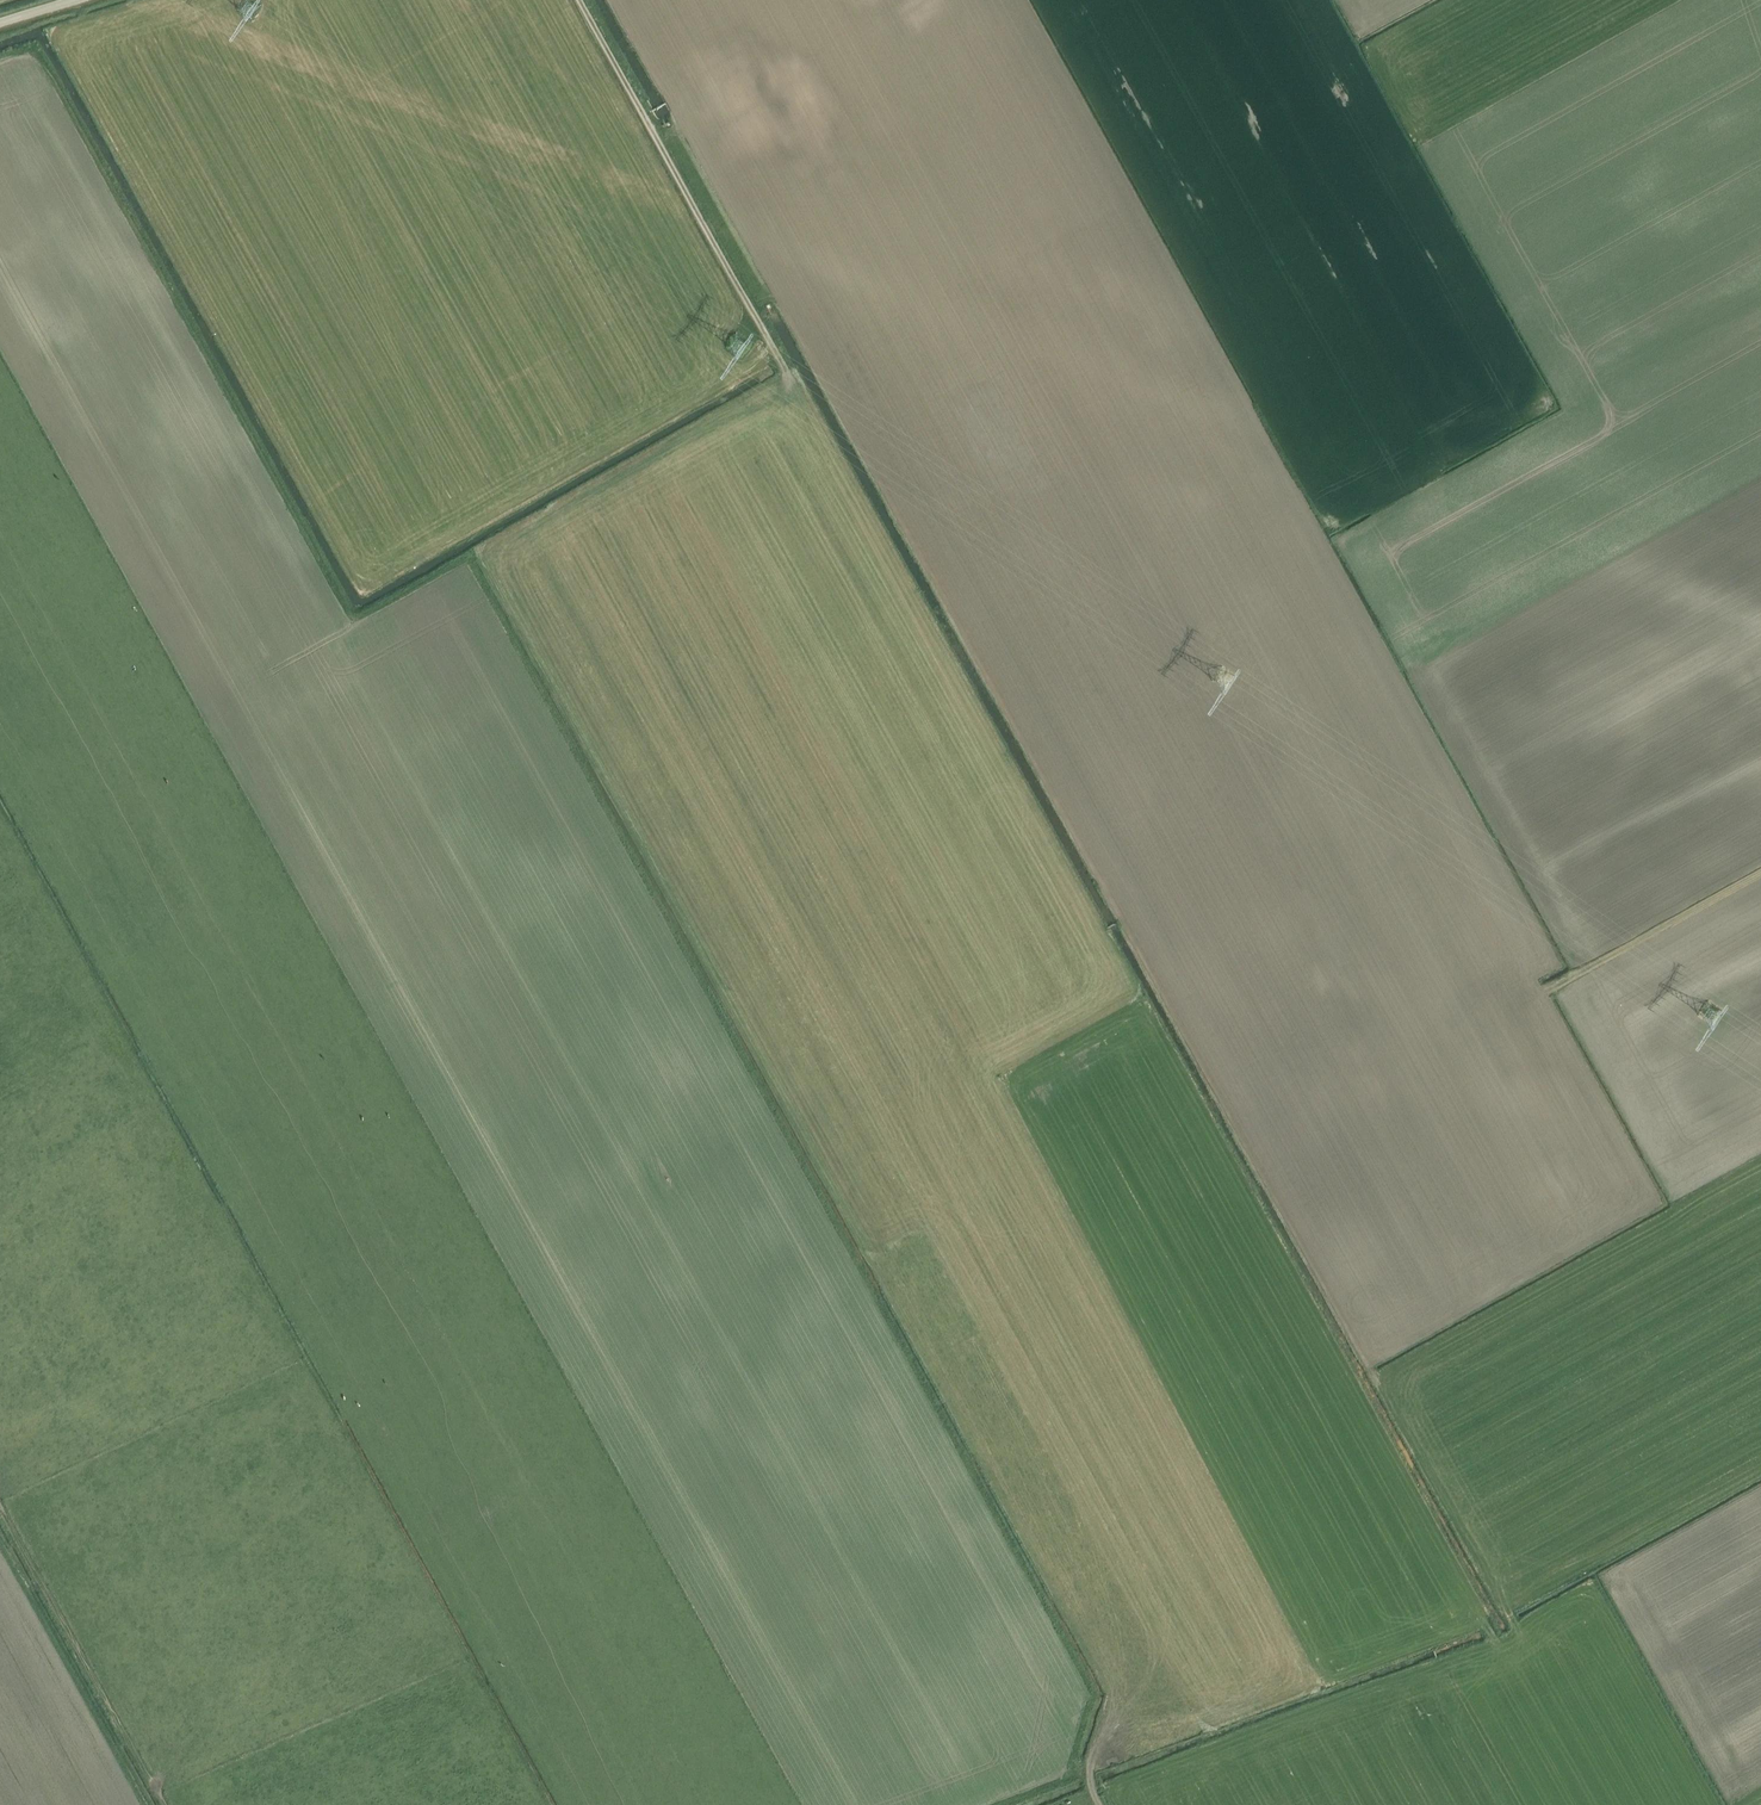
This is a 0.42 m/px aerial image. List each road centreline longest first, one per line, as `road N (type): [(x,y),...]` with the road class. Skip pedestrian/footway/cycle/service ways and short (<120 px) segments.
road 1 (track): [(577,0),(784,373)]

